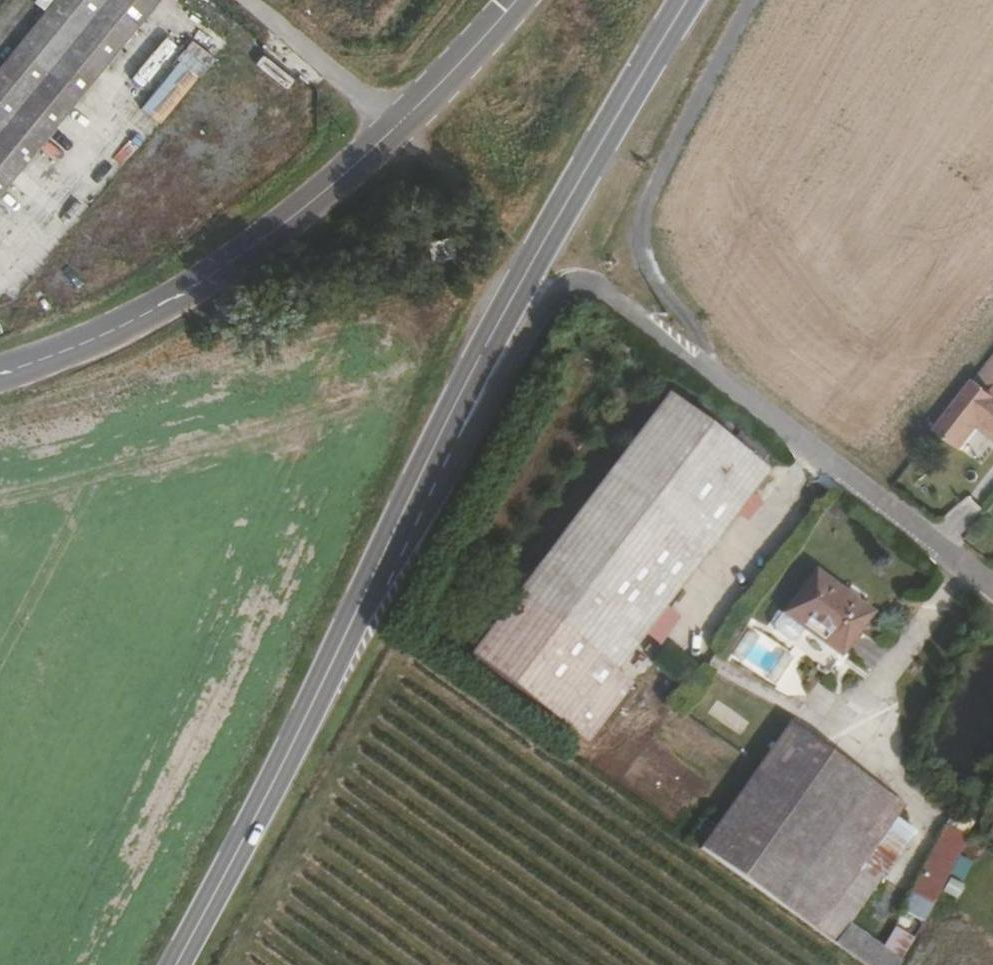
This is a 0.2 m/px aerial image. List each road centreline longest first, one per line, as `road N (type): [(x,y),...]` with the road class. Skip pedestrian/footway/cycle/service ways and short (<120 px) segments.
road 1 (residential): [(360,607),(539,316),(558,295),(582,287),(992,588)]
road 2 (primary): [(687,0),(455,405),(360,607)]
road 3 (tertiary): [(0,375),(146,315),(290,226),(403,129),(516,0)]
road 4 (track): [(755,0),(646,205),(642,261),(710,346),(717,378)]
road 5 (primary): [(360,607),(175,964)]

